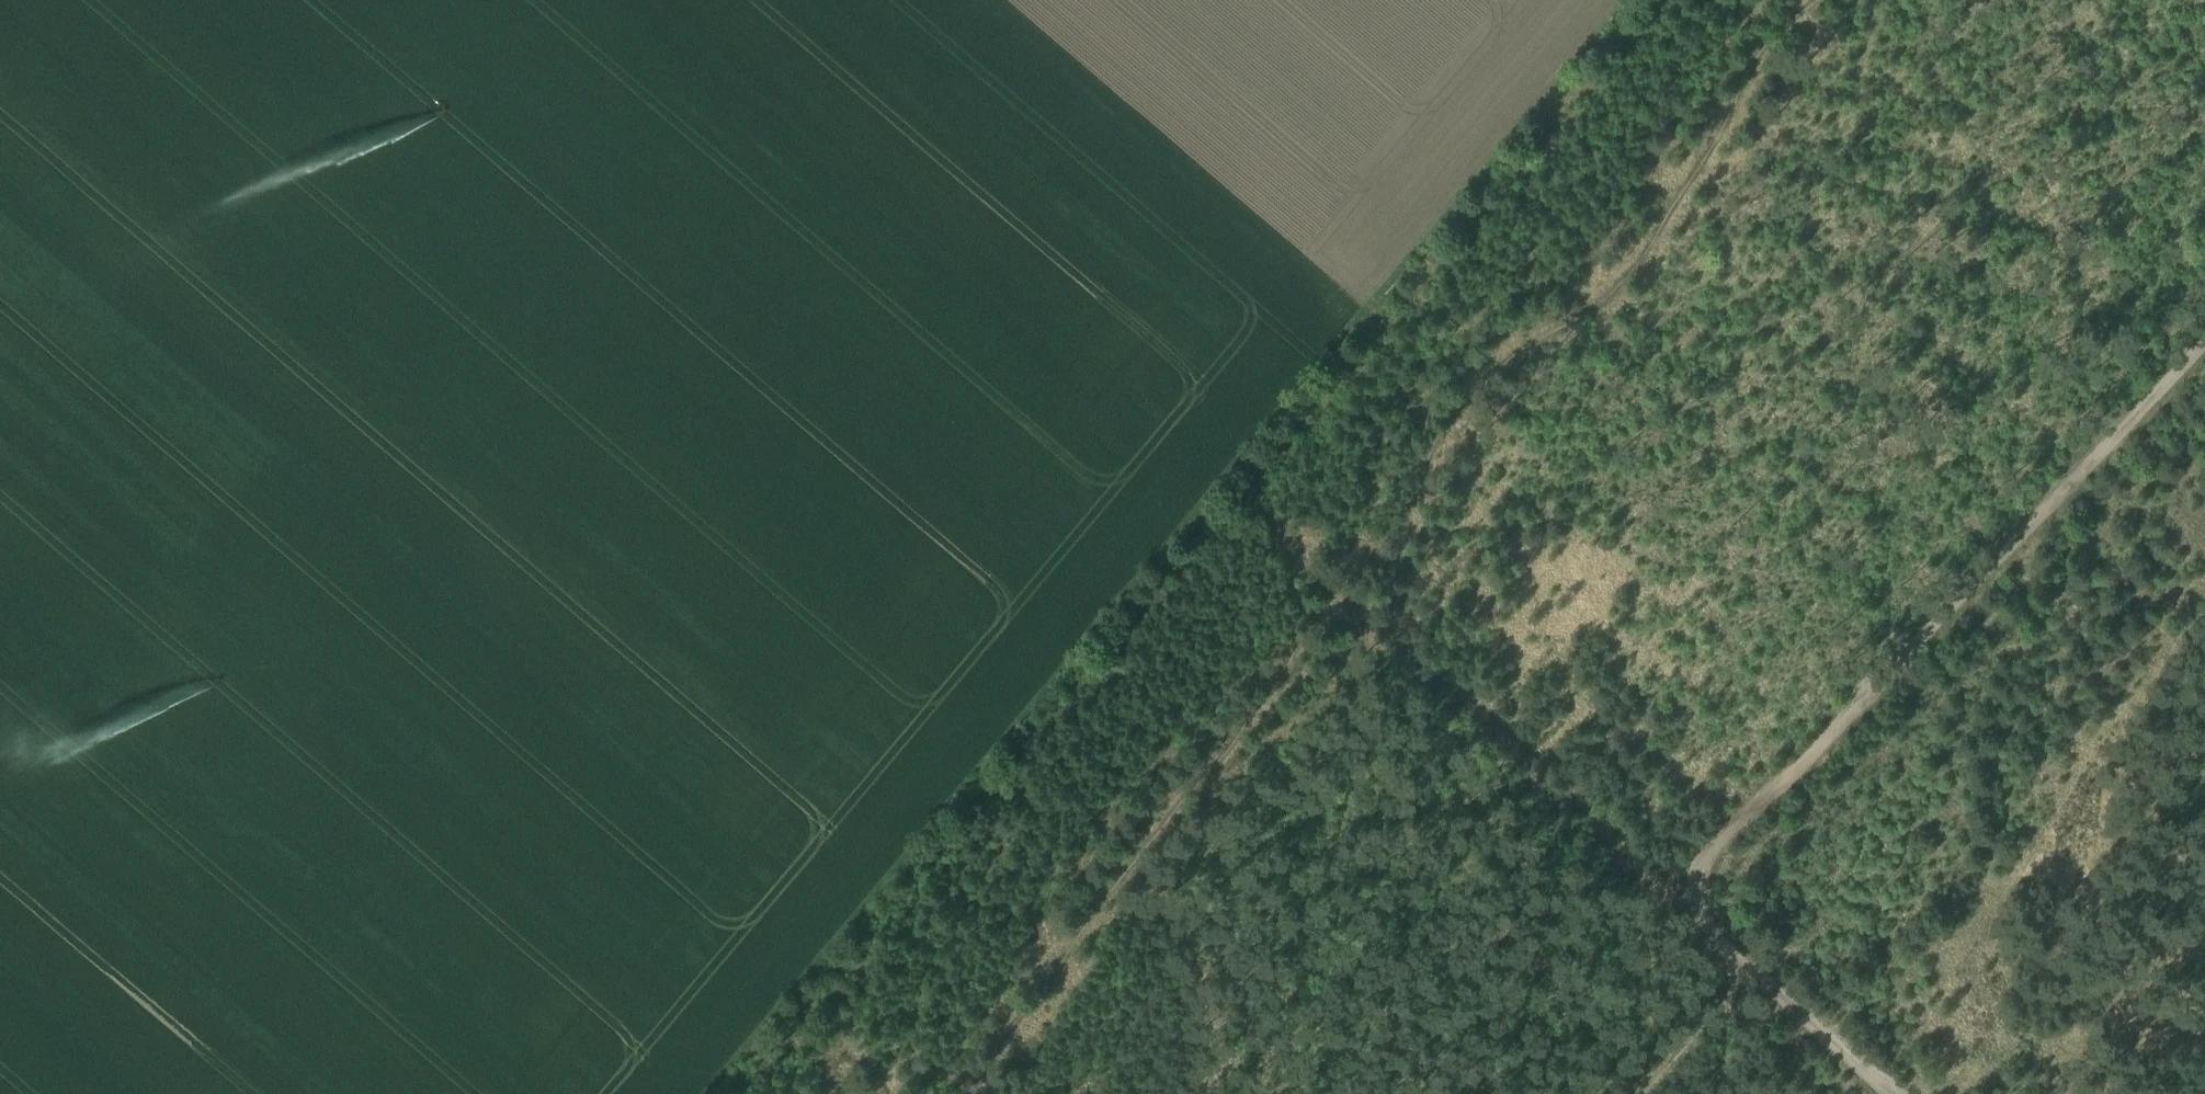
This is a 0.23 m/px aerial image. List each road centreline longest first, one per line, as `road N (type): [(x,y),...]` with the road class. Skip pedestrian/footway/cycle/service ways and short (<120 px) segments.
road 1 (track): [(1889,1093),(1709,934),(1693,887),(1712,843),(1758,807),(2204,342)]

